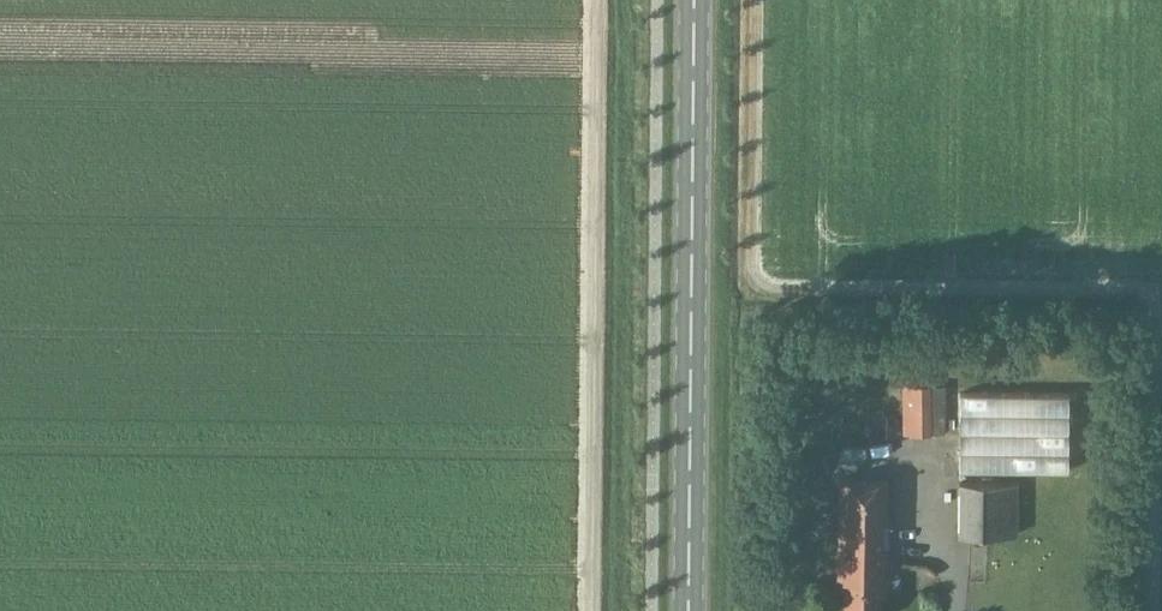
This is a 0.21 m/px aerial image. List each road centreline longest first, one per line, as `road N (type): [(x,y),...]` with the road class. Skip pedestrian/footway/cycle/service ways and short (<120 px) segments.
road 1 (secondary): [(688,610),(694,0)]

